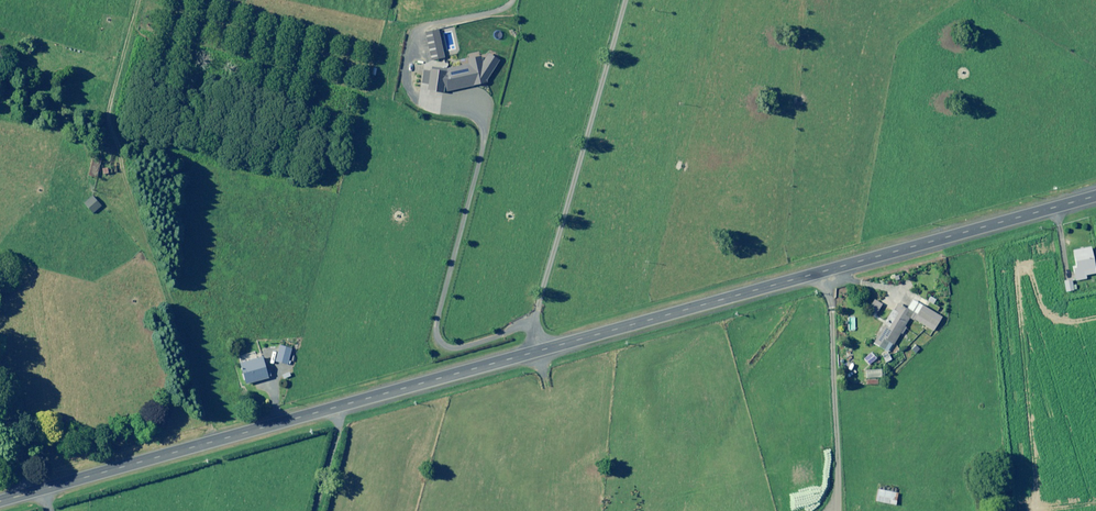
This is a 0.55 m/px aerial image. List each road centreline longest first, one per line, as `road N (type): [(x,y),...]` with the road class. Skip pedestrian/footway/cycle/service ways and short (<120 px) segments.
road 1 (unclassified): [(1095,196),(0,501)]
road 2 (track): [(137,0),(110,119),(215,441)]
road 3 (track): [(626,0),(535,331),(540,351)]

